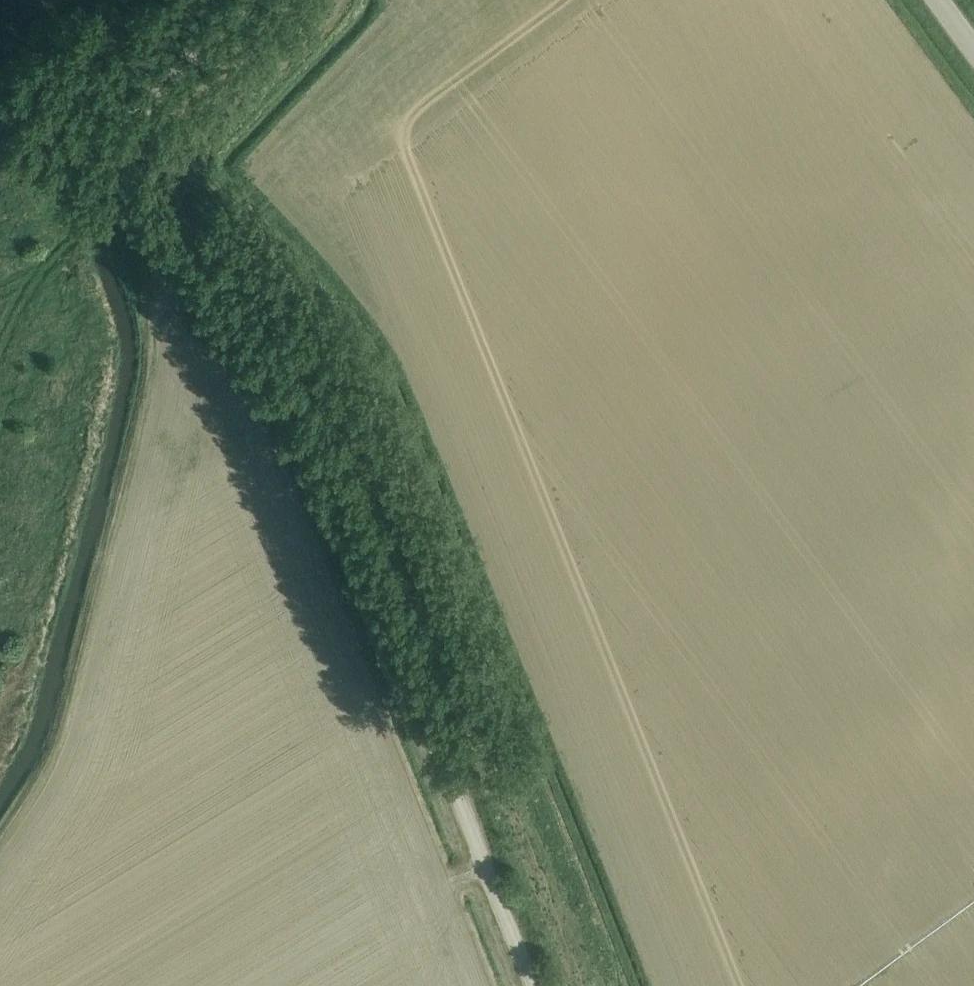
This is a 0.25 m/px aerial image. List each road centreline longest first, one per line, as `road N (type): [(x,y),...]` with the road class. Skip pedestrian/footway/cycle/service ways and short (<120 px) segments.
road 1 (unclassified): [(532,985),(319,451),(251,344),(158,240),(134,201),(127,158),(143,111),(251,0)]

